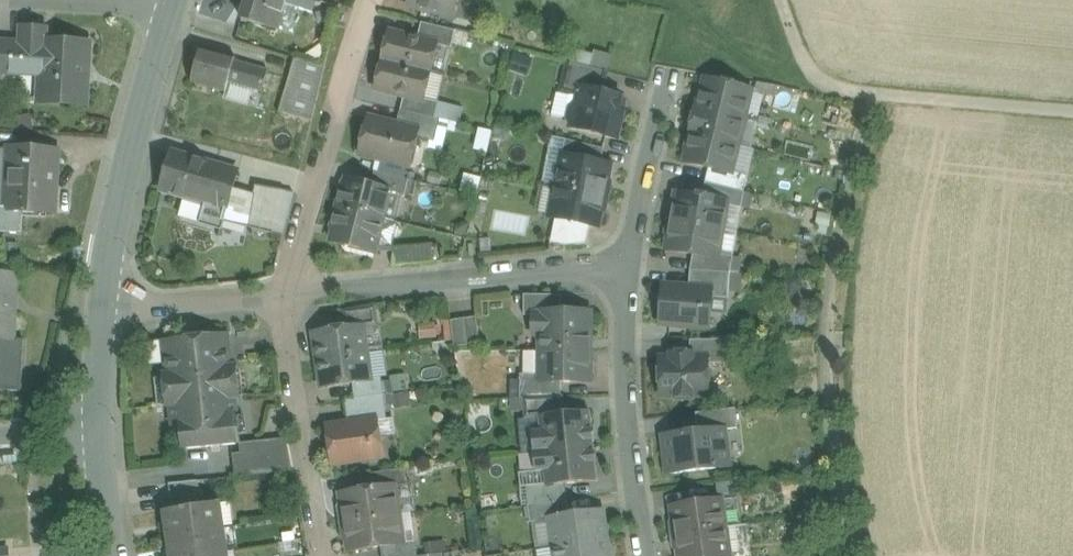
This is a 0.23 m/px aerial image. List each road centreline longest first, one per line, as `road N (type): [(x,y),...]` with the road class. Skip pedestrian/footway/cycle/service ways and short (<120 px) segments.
road 1 (residential): [(287,298),(626,268)]
road 2 (secondary): [(176,5),(127,165),(103,307)]
road 3 (residential): [(370,0),(287,298)]
road 4 (residential): [(626,268),(627,374),(647,555)]
road 5 (residential): [(287,298),(319,555)]
road 6 (unclassified): [(1072,113),(874,93)]
road 7 (residential): [(626,268),(663,80)]
road 8 (residential): [(103,307),(287,298)]
road 9 (unclassified): [(781,0),(817,77),(874,93)]
road 10 (secondary): [(97,429),(111,555)]
road 11 (secondary): [(103,307),(97,429)]

